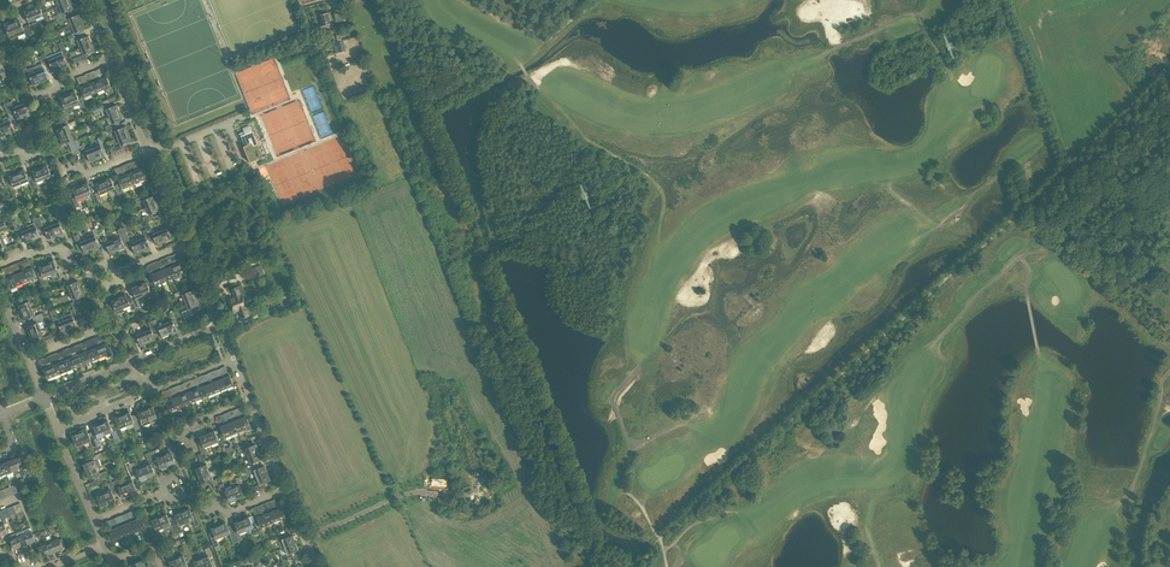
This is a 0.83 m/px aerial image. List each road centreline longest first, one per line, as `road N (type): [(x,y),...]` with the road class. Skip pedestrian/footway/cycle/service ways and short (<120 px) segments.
road 1 (residential): [(58,431),(234,359)]
road 2 (residential): [(43,398),(219,329)]

